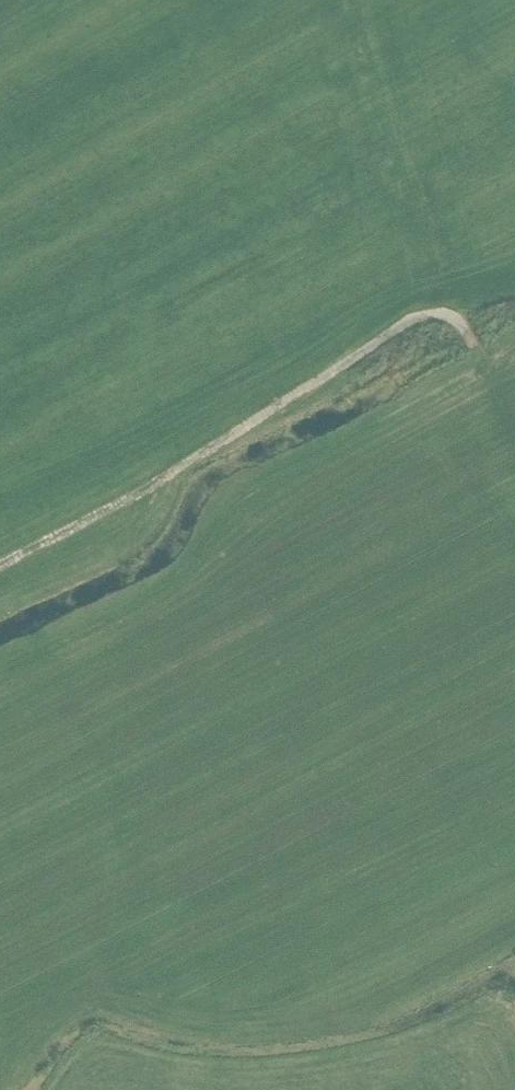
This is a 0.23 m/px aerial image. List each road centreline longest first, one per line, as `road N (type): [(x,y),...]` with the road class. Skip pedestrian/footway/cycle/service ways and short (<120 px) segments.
road 1 (track): [(0,563),(125,500),(409,320),(450,317),(470,341)]

